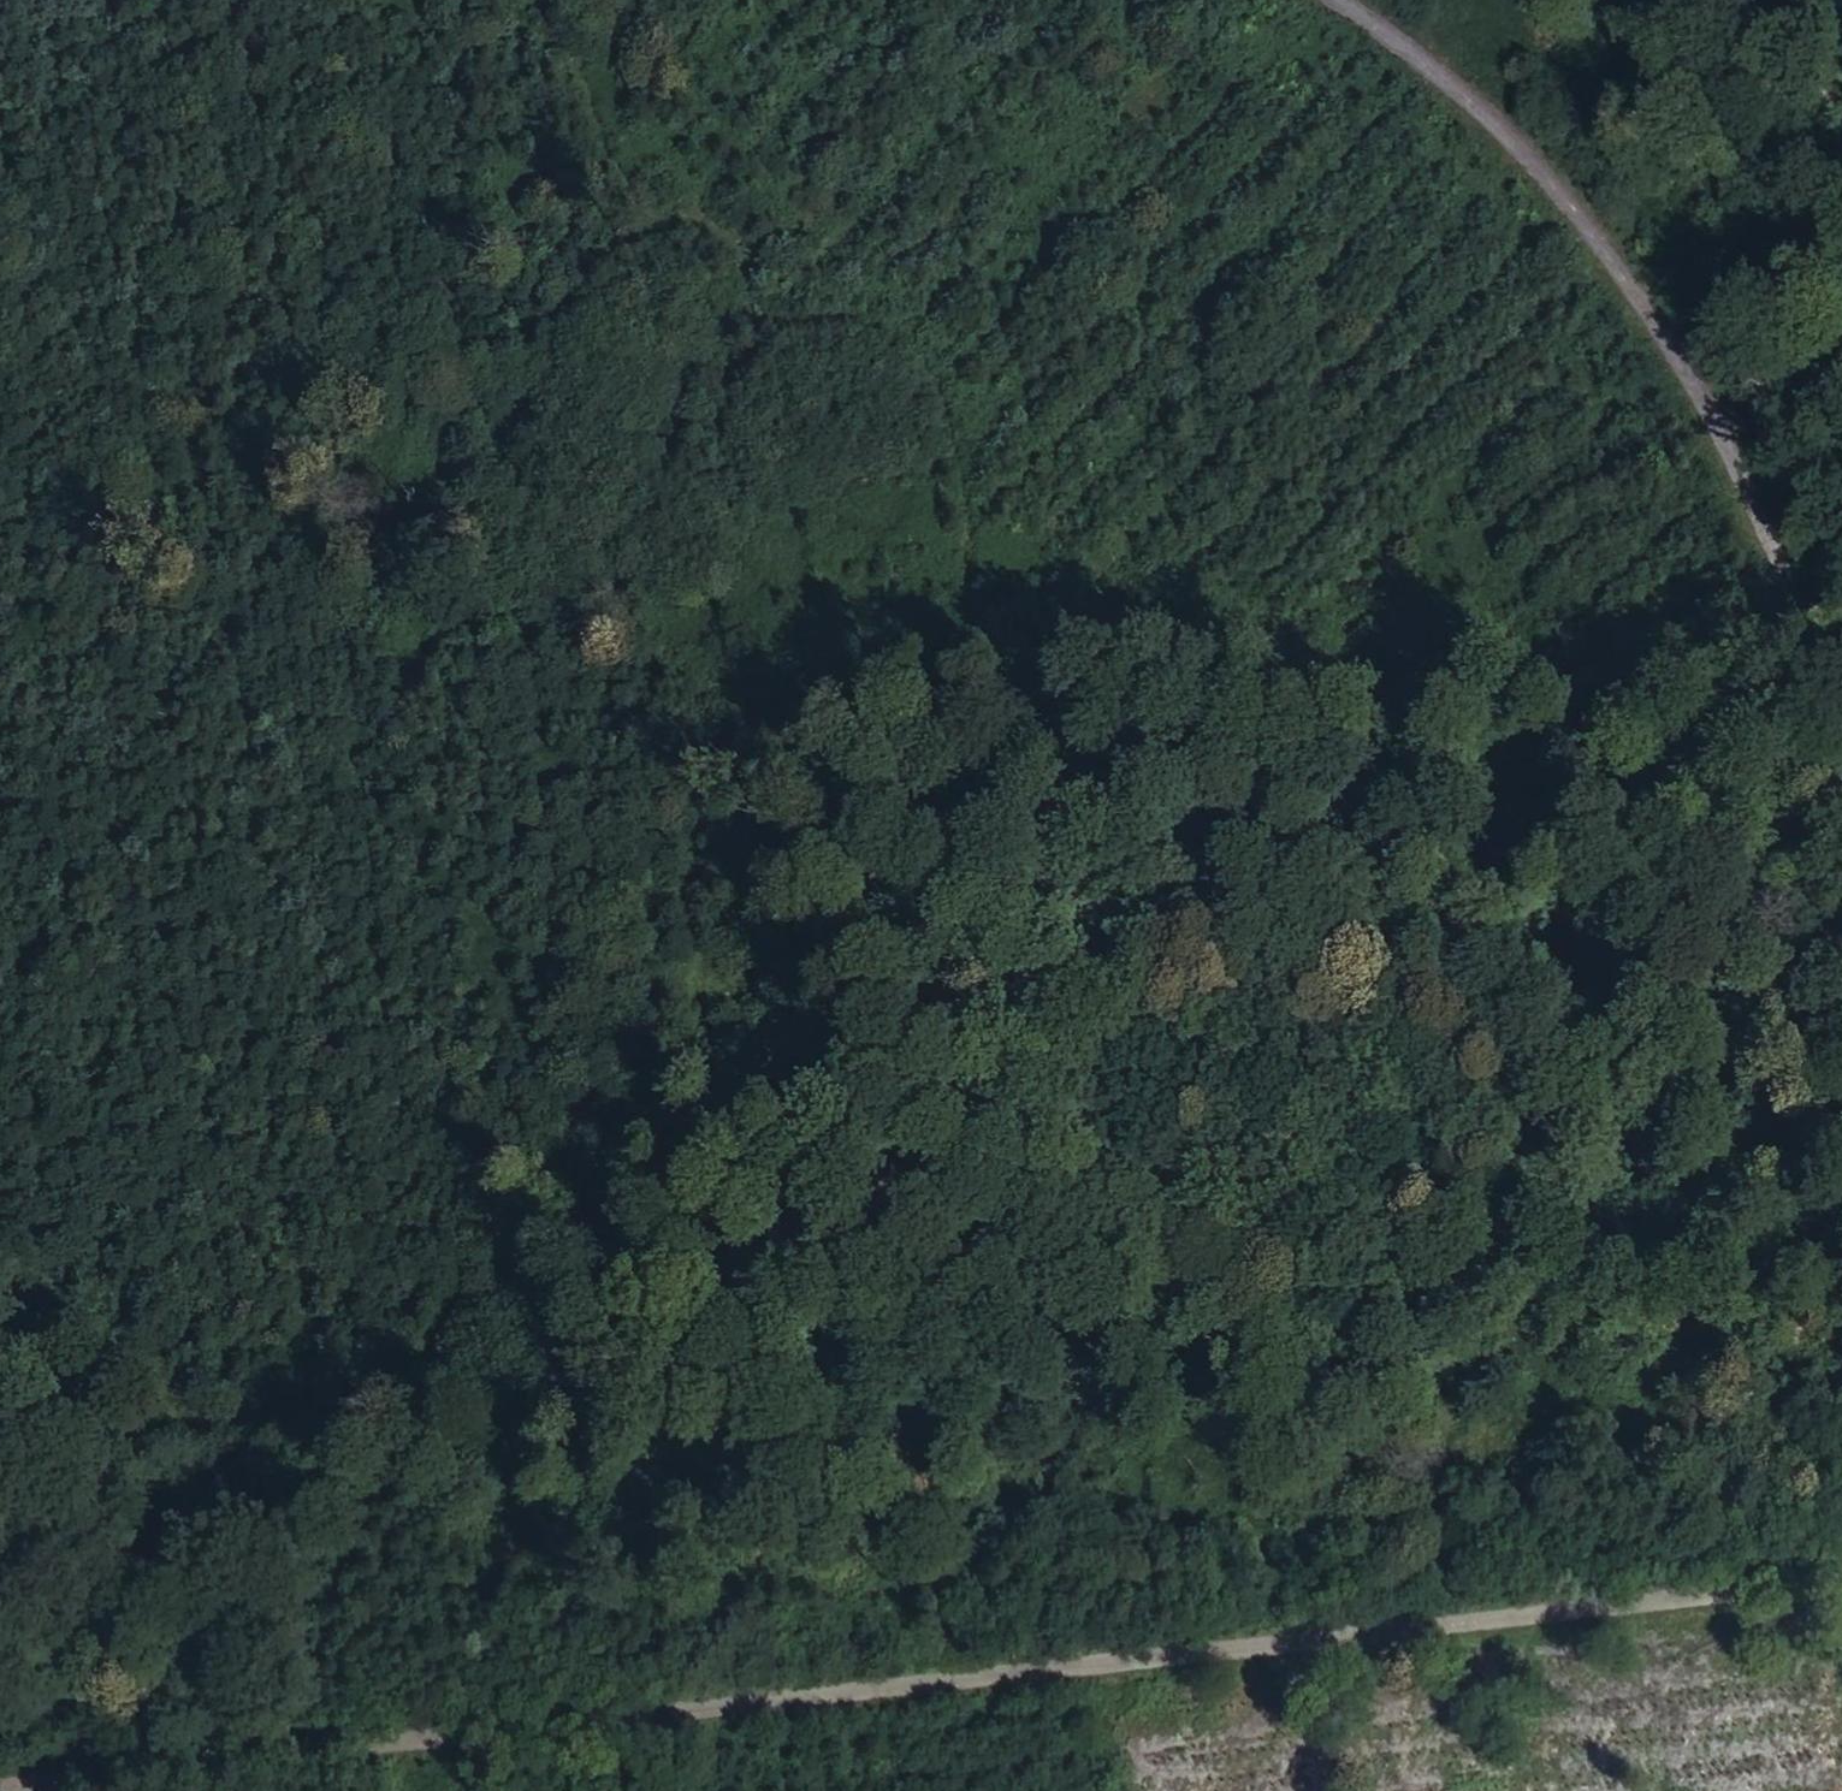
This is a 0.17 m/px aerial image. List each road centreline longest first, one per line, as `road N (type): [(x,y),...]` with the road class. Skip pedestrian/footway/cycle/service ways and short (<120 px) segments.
road 1 (track): [(0,1787),(1841,1589)]
road 2 (track): [(1841,720),(1692,382),(1568,205),(1427,67),(1336,0)]

